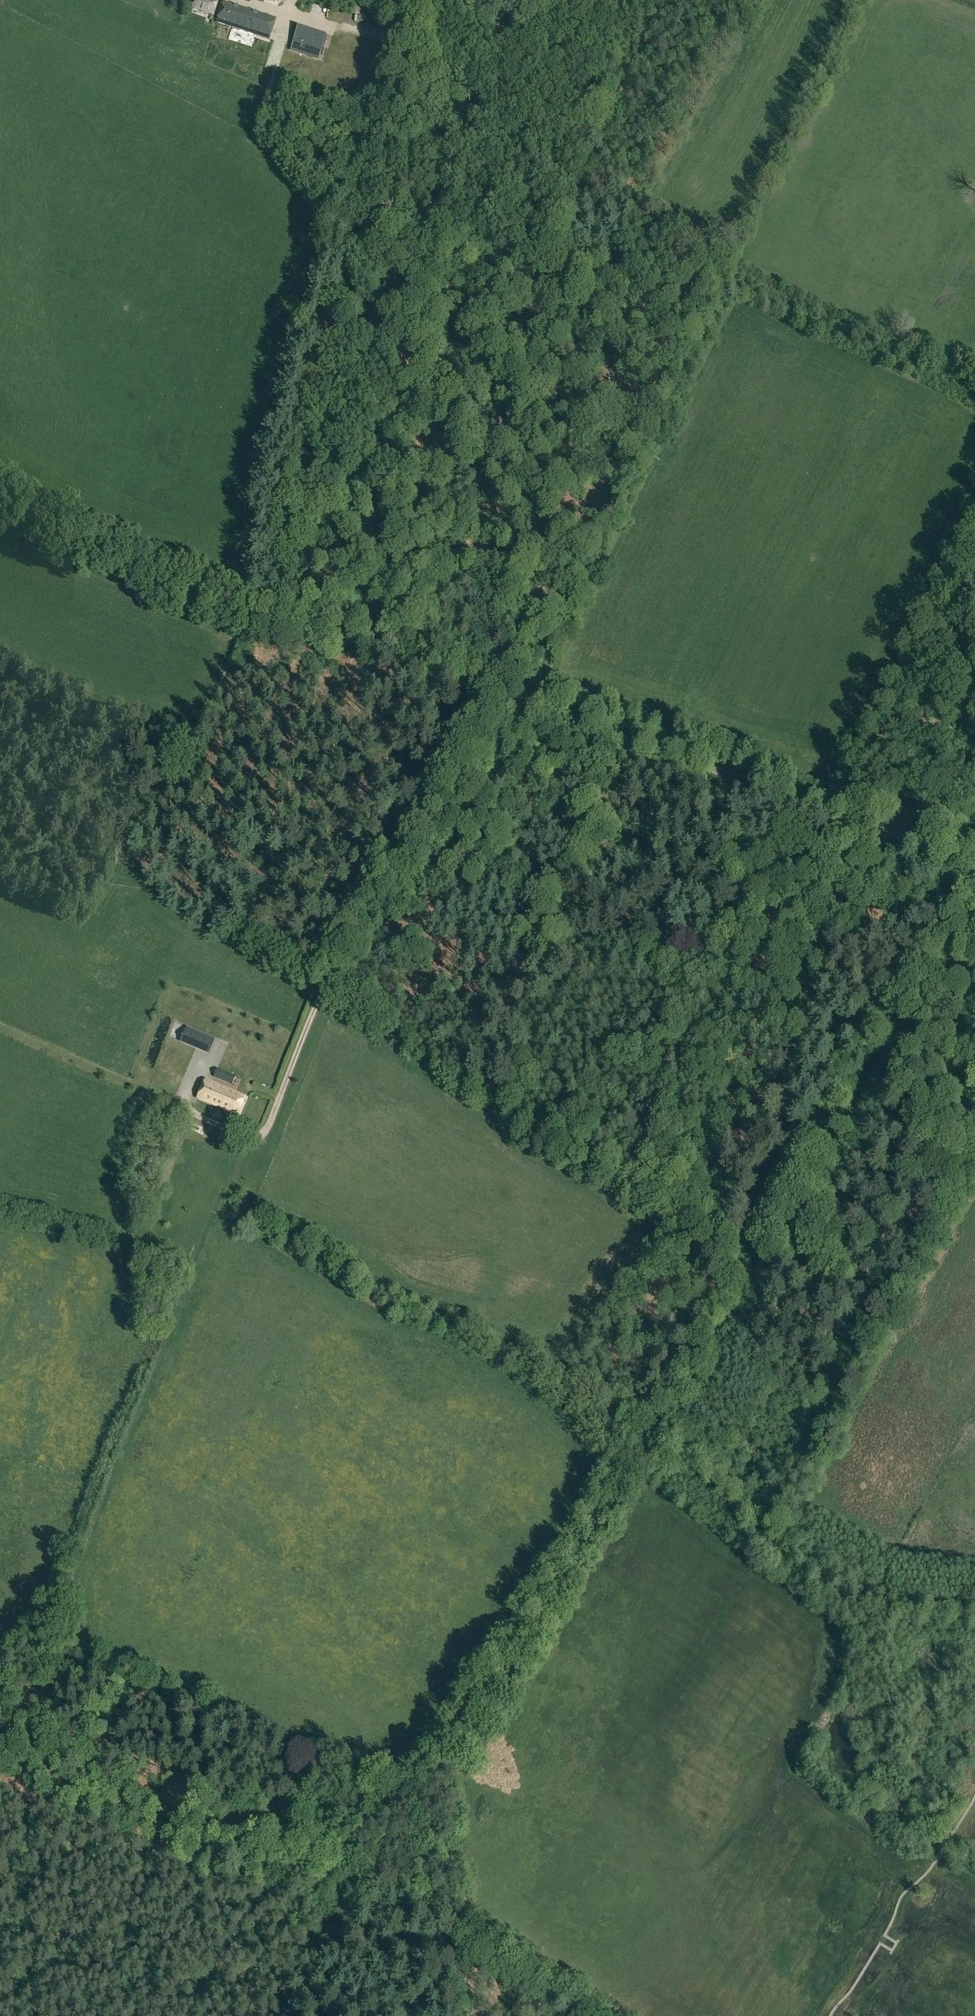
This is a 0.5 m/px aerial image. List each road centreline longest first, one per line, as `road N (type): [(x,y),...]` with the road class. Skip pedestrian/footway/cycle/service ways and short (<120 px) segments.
road 1 (track): [(425,1793),(638,1462),(742,1268),(974,875)]
road 2 (tertiary): [(974,871),(273,614),(0,493)]
road 3 (track): [(0,1026),(173,1100)]

